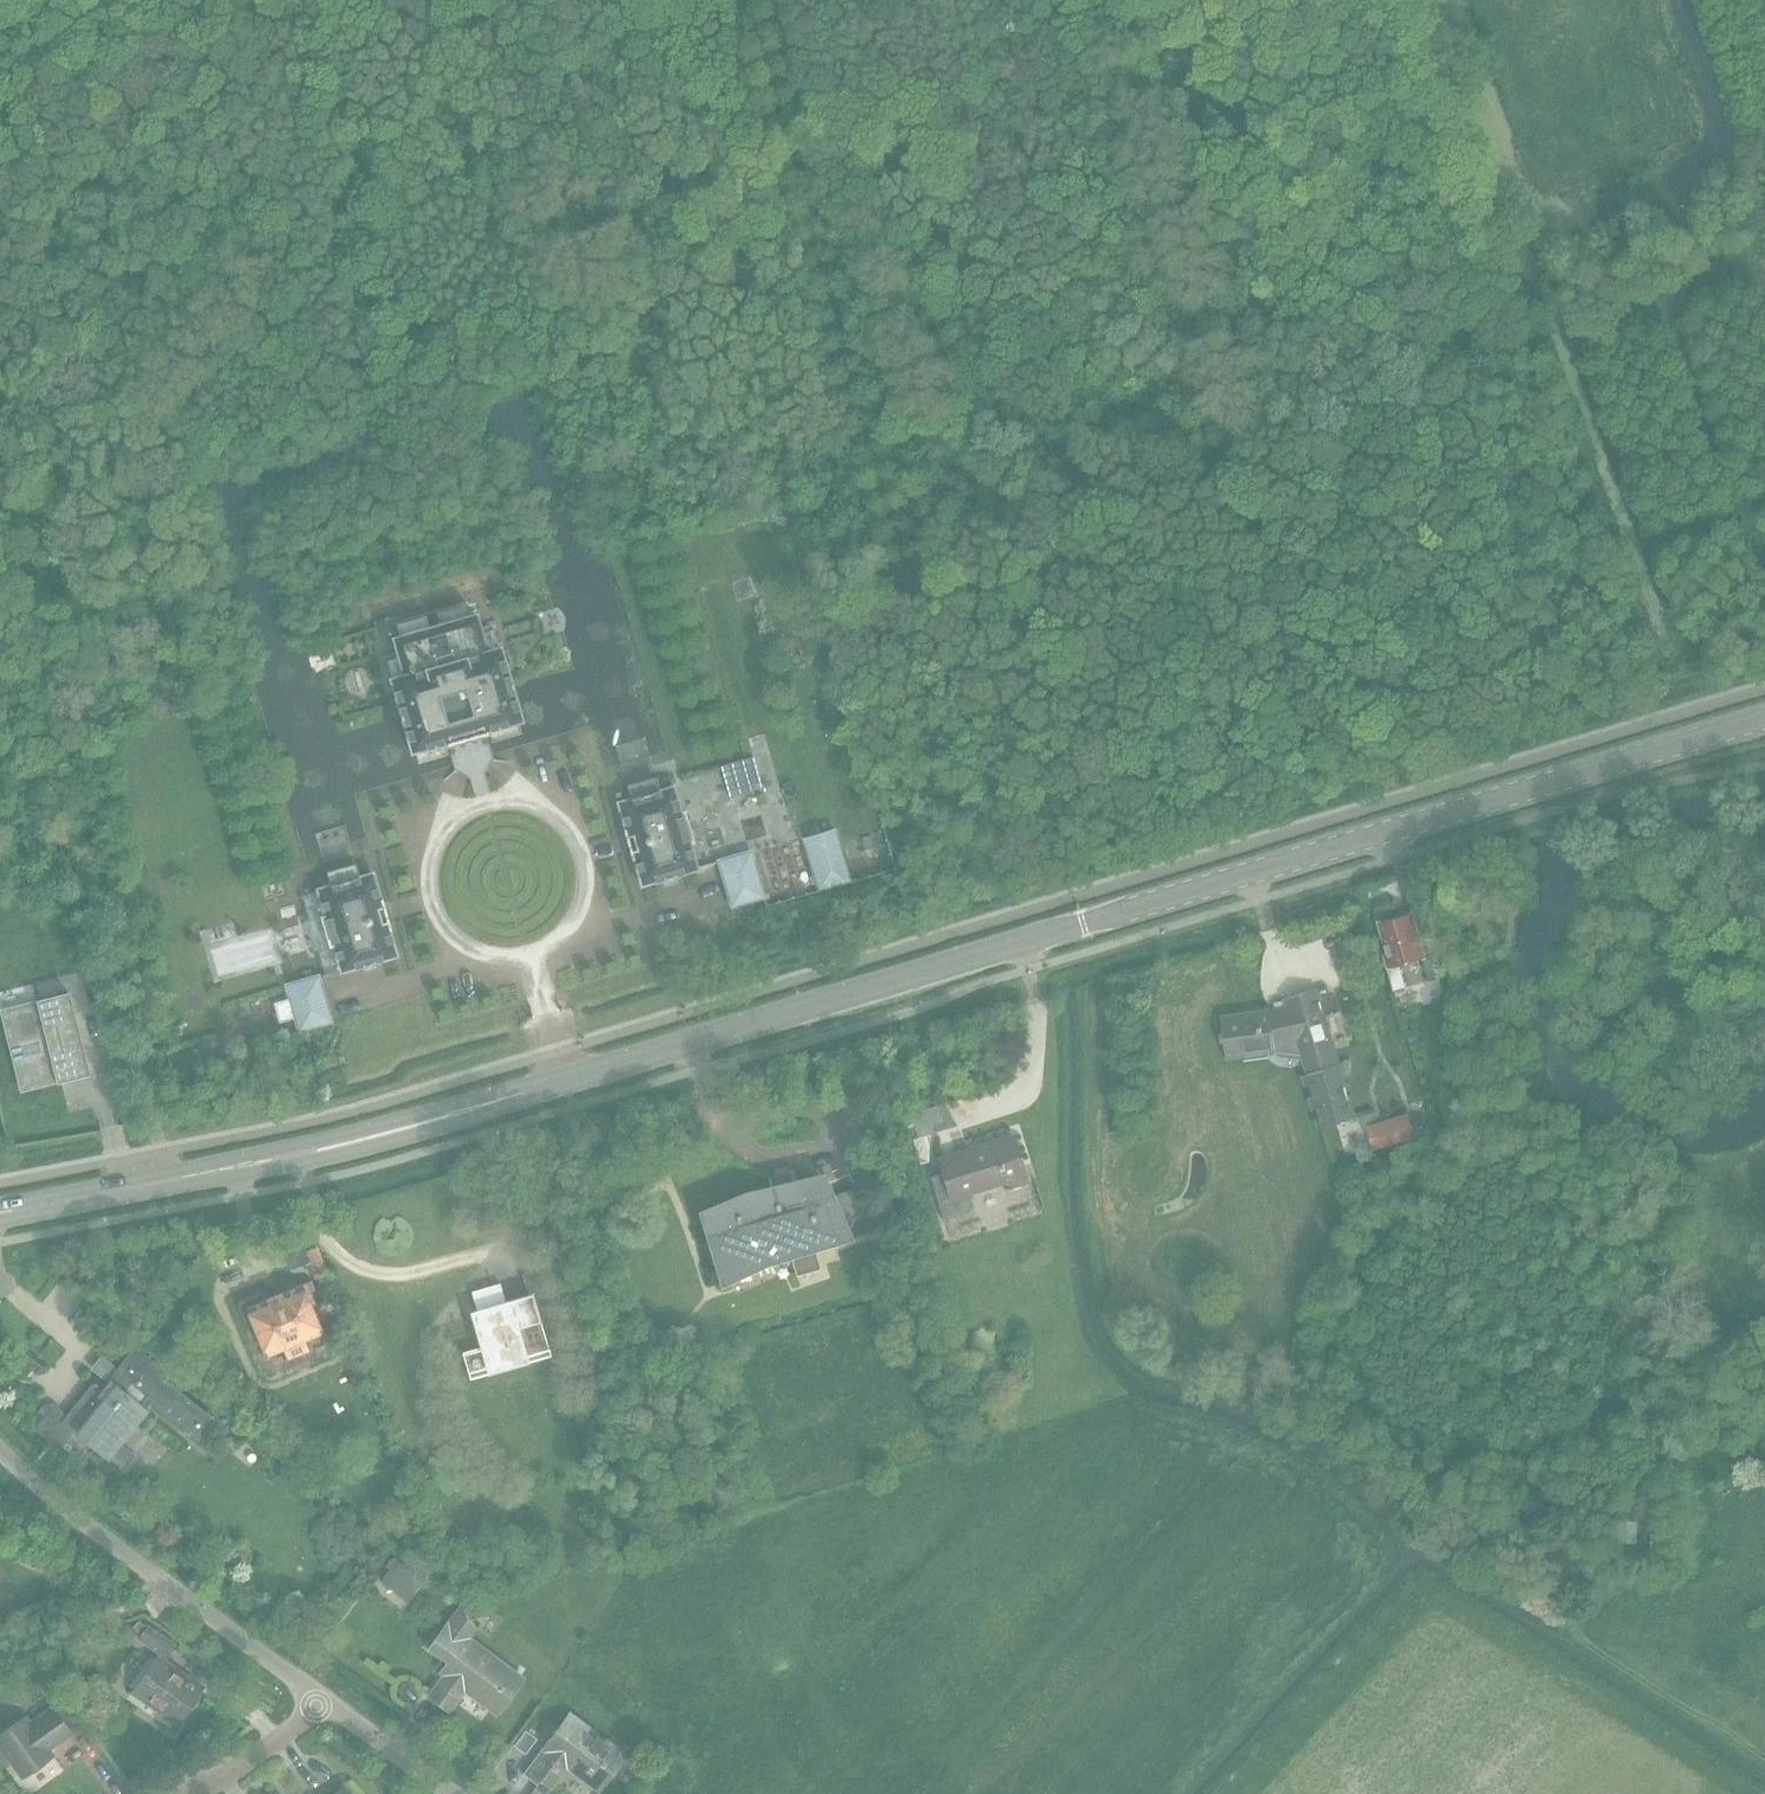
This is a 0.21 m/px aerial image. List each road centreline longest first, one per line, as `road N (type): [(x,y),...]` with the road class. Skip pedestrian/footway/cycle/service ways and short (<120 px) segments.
road 1 (secondary): [(0,1212),(341,1143),(473,1107),(1764,716)]
road 2 (track): [(0,492),(80,764),(157,1145)]
road 3 (track): [(759,0),(871,420)]
road 4 (track): [(212,0),(25,283),(0,360)]
road 5 (residential): [(323,1701),(0,1447)]
road 6 (residential): [(323,1701),(196,1793)]
road 7 (residential): [(449,1793),(323,1701)]

